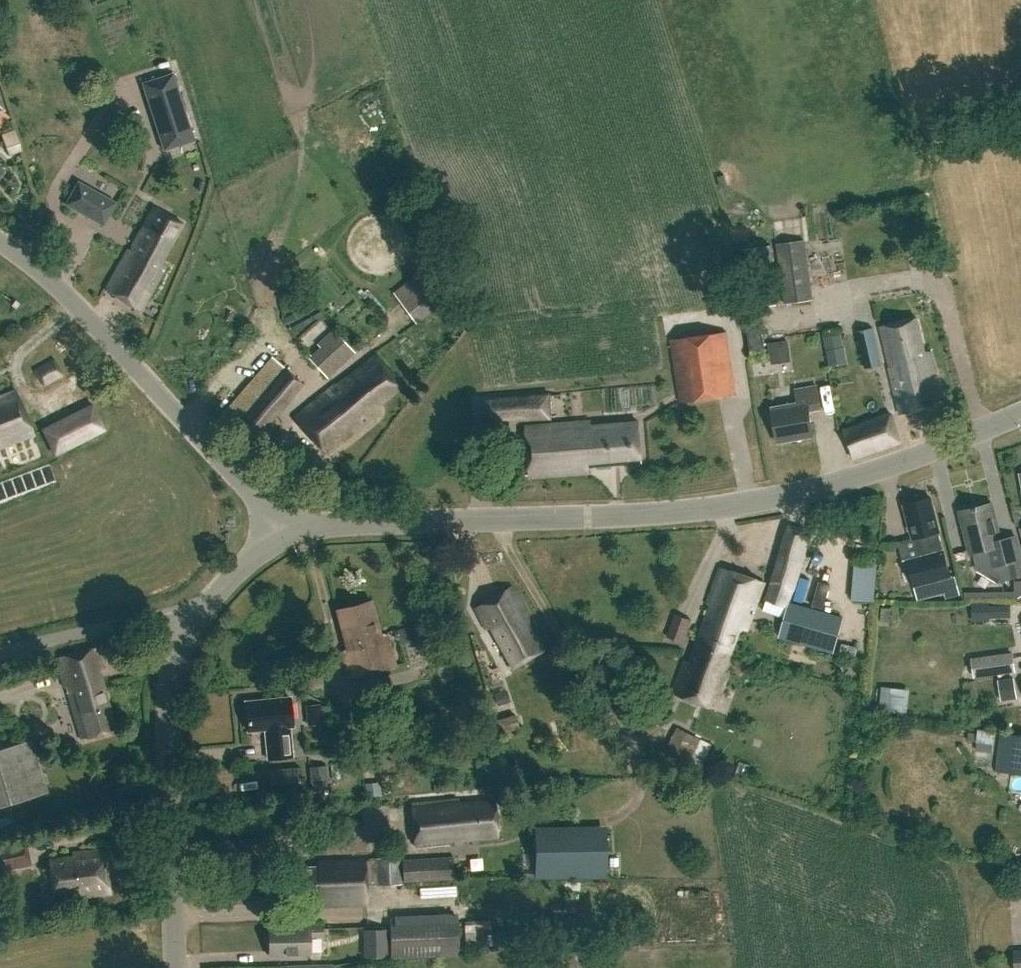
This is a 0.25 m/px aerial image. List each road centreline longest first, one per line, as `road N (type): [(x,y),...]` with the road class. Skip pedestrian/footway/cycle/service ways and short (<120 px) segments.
road 1 (unclassified): [(282,527),(606,517),(722,503),(828,483),(1020,414)]
road 2 (unclassified): [(282,527),(81,305),(0,240)]
road 3 (unclassified): [(175,967),(171,737),(191,616)]
road 4 (unclassified): [(0,654),(173,612),(191,616)]
road 5 (unclassified): [(191,616),(282,527)]

